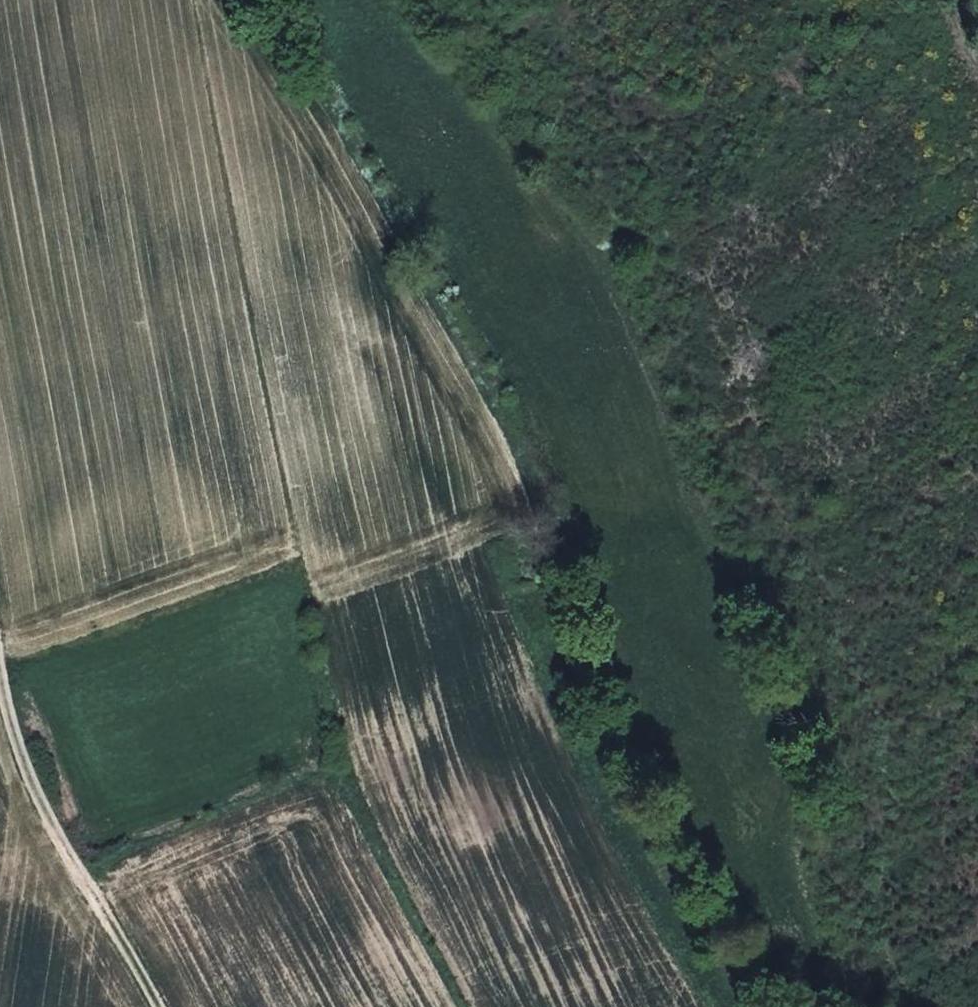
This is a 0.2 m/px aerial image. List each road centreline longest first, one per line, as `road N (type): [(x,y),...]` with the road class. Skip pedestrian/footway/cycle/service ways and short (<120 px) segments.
road 1 (track): [(0,726),(150,1006)]

